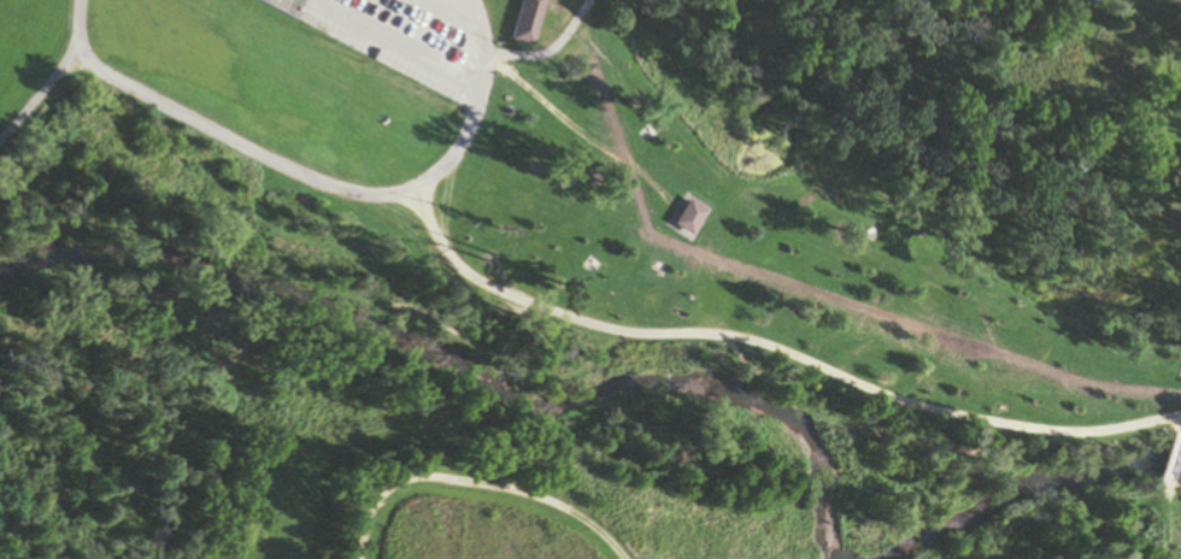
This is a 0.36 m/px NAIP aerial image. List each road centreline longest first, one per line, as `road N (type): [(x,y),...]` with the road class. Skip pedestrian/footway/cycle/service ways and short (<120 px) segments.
road 1 (residential): [(79,0),(74,55),(243,147),(317,181),(371,194),(427,177),(463,130),(487,58),(469,0)]

